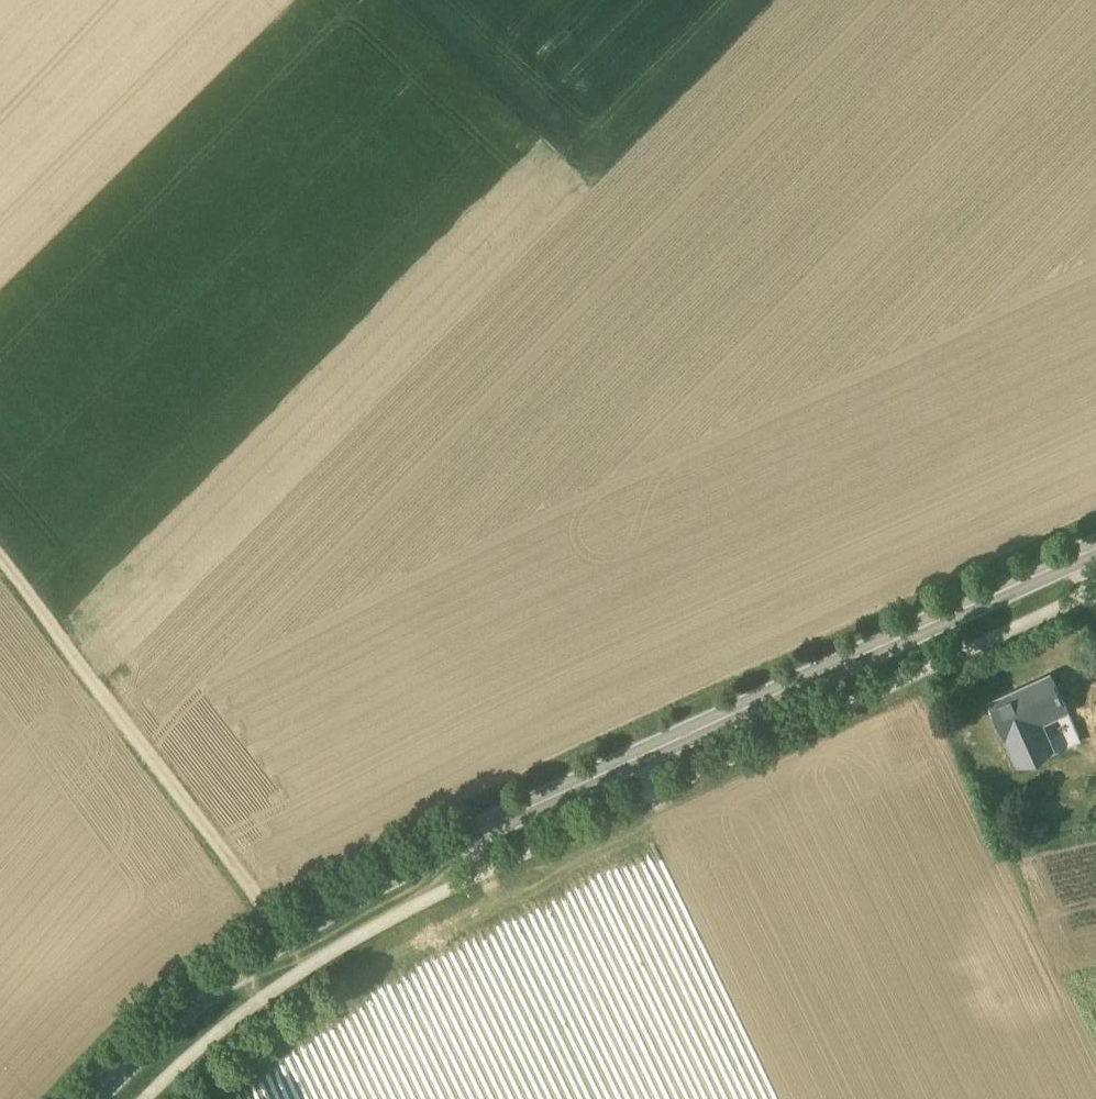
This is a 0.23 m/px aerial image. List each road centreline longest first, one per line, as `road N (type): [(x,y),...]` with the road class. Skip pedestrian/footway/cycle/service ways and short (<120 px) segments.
road 1 (secondary): [(90,1098),(162,1026),(290,935),(609,768),(1095,544)]
road 2 (track): [(0,540),(309,963)]

